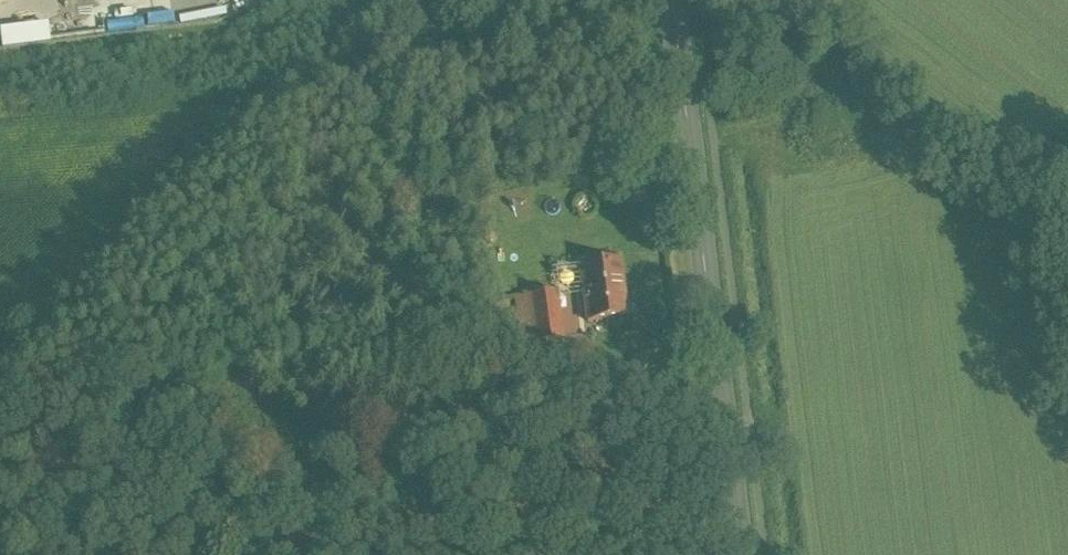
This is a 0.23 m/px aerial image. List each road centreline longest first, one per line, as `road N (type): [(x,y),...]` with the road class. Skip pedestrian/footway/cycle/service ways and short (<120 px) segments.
road 1 (secondary): [(673,0),(745,554)]

